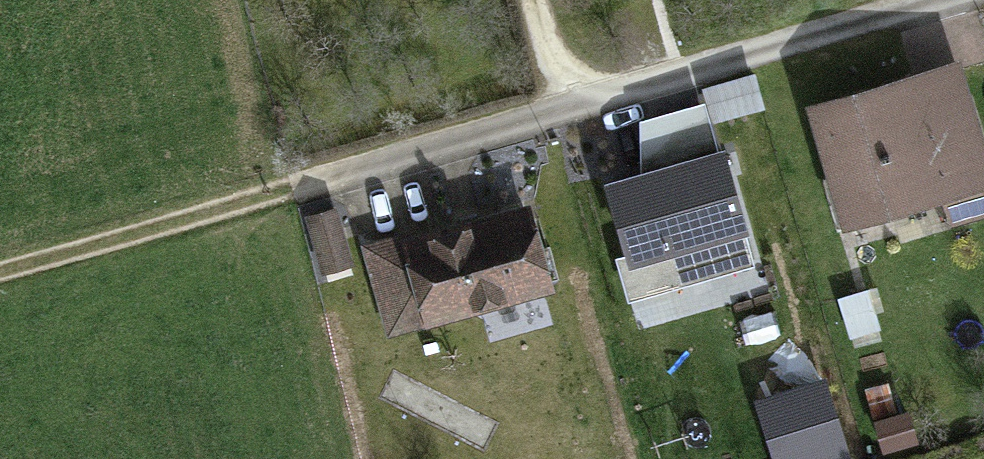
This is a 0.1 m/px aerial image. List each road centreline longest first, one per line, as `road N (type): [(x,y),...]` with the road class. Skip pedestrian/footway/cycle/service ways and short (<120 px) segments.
road 1 (residential): [(937,0),(559,116),(318,179)]
road 2 (track): [(0,279),(318,179)]

